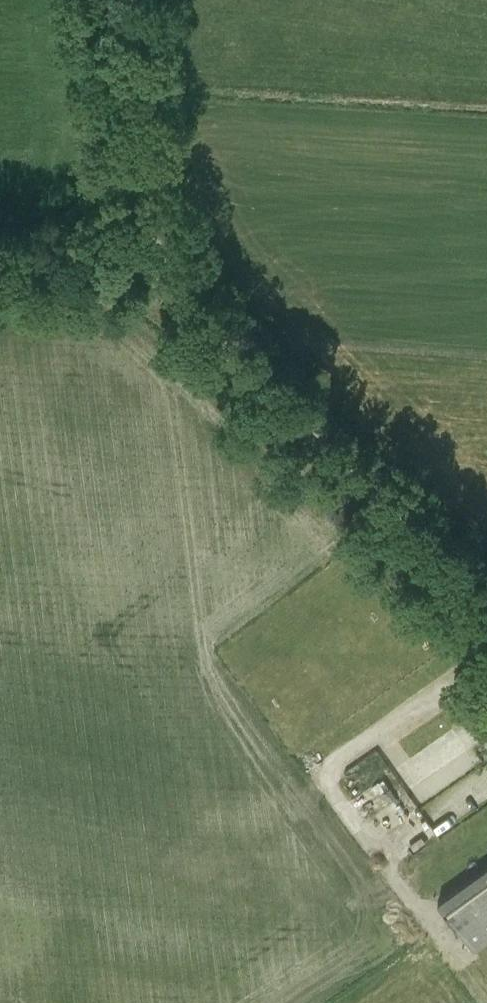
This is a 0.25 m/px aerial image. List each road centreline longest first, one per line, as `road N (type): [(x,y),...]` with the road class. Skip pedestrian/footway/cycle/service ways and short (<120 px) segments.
road 1 (unclassified): [(486,618),(220,343),(154,247),(129,165),(135,0)]
road 2 (track): [(486,773),(378,853),(486,990)]
road 3 (track): [(0,261),(127,269),(180,289)]
road 4 (track): [(129,165),(85,232),(33,262)]

